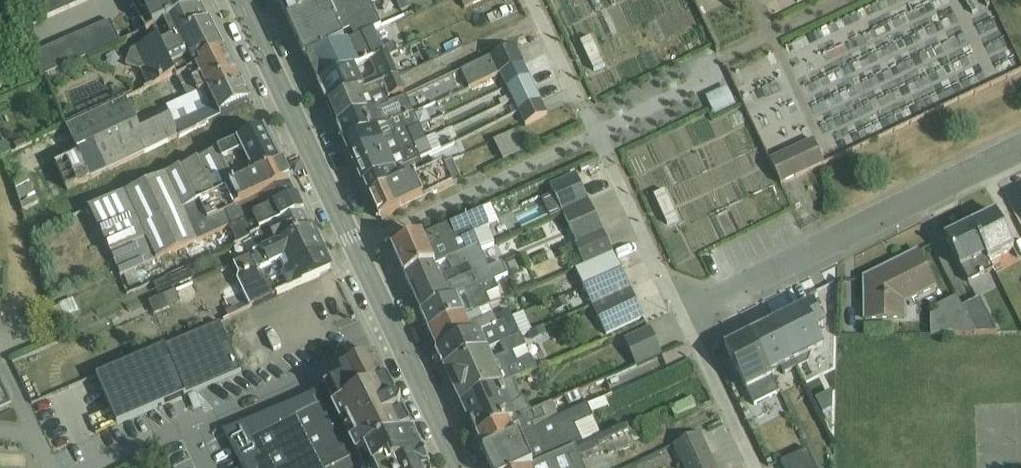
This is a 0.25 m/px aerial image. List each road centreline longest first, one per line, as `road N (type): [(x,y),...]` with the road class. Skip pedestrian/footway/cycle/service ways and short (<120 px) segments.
road 1 (secondary): [(459,467),(239,0)]
road 2 (residential): [(1020,150),(682,317)]

